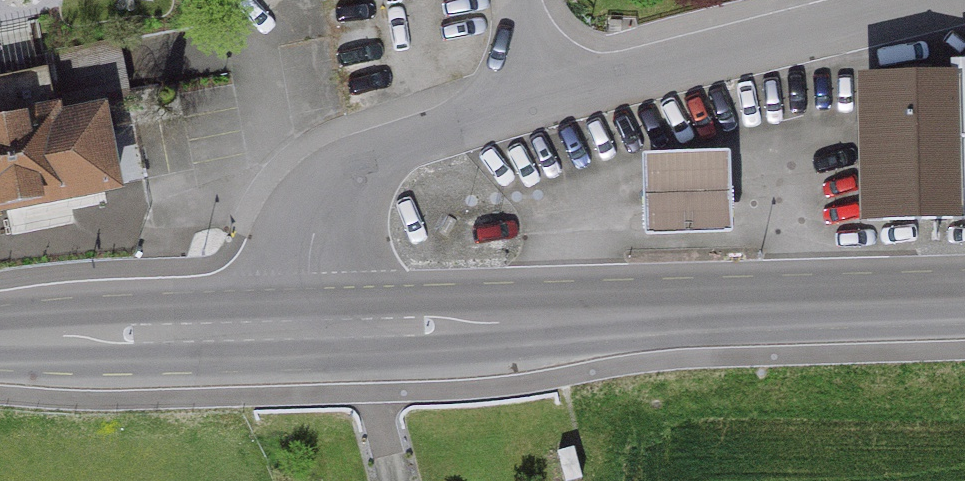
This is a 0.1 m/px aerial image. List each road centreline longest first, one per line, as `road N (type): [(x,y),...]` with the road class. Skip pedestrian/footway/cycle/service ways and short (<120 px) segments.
road 1 (primary): [(964,312),(299,329)]
road 2 (residential): [(537,104),(964,4)]
road 3 (residential): [(299,329),(329,184),(537,104)]
road 4 (primary): [(299,329),(0,343)]

